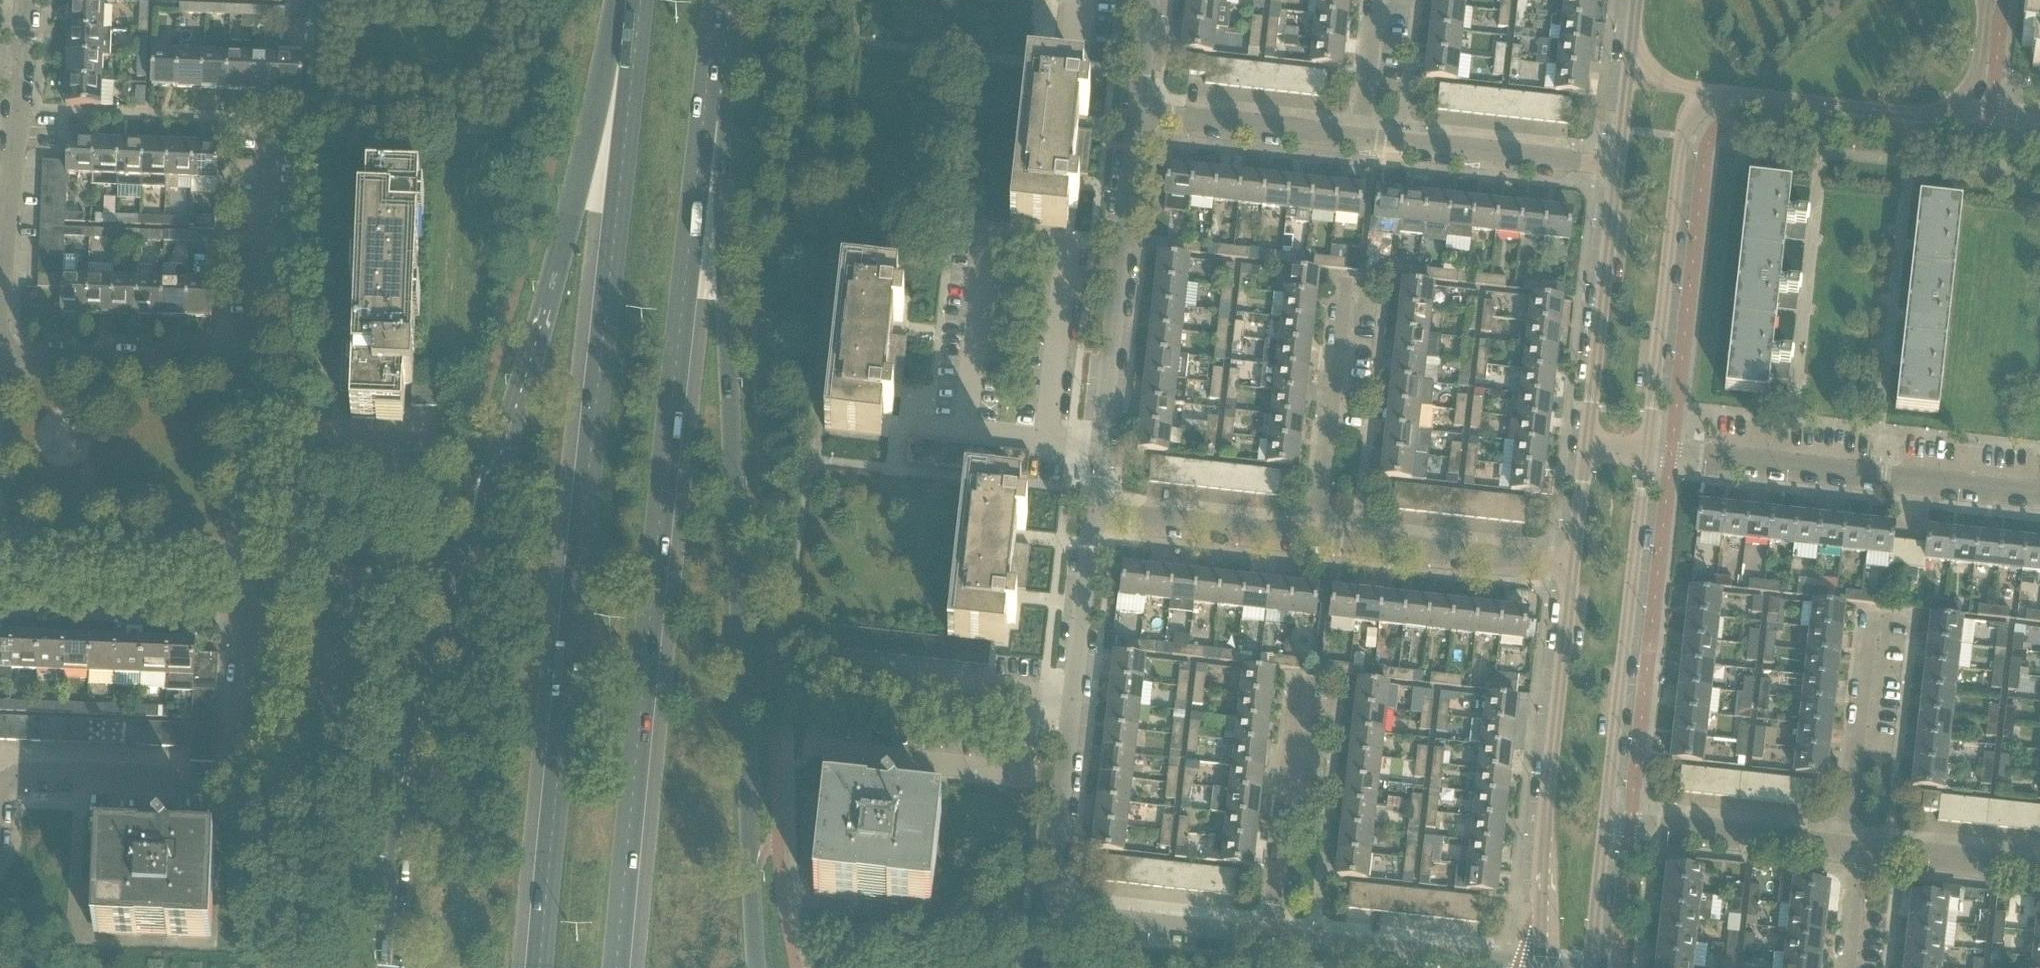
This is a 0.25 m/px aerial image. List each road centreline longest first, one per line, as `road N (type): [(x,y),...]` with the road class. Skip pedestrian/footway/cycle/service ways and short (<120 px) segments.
road 1 (primary): [(619,0),(545,301),(406,784),(392,967)]
road 2 (primary): [(638,0),(539,967)]
road 3 (primary): [(616,967),(711,52)]
road 4 (primary): [(757,967),(711,52)]
road 5 (unclassified): [(1275,937),(1082,920),(1062,893),(1057,847),(1095,519)]
road 6 (residential): [(331,618),(329,755),(311,778),(241,784),(14,775),(0,794)]
road 7 (tertiary): [(1576,563),(1549,817),(1545,967)]
road 8 (unclassified): [(1095,519),(1139,119)]
road 9 (unclassified): [(2039,495),(1646,453)]
road 10 (tertiary): [(1646,453),(1682,136),(1704,108),(1735,94)]
road 11 (tertiary): [(1603,821),(1646,453)]
road 12 (unclassified): [(0,349),(34,0)]
road 13 (tertiary): [(1620,167),(1590,448)]
road 14 (unclassified): [(1545,967),(1275,937)]
road 15 (residential): [(1315,540),(1347,274)]
road 16 (residential): [(1275,937),(1298,674)]
road 17 (unclassified): [(1620,167),(1358,141)]
road 18 (unclassified): [(1576,563),(1315,540)]
road 19 (unclassified): [(1861,848),(1603,821)]
road 20 (unclassified): [(256,366),(0,352)]
road 21 (unclassified): [(248,567),(0,555)]
road 22 (unclassified): [(256,366),(266,122)]
road 23 (unclassified): [(1861,848),(1882,609)]
road 24 (tertiary): [(1735,94),(1941,115),(1967,108)]
road 25 (unclassified): [(1315,540),(1095,519)]
road 26 (unclassified): [(1358,141),(1139,119)]
road 27 (unclassified): [(248,567),(256,366)]
road 28 (unclassified): [(242,752),(248,567)]
road 29 (unclassified): [(2039,867),(1861,848)]
road 30 (tertiary): [(1588,967),(1603,821)]
road 31 (residential): [(1375,0),(1358,141)]
road 32 (tertiary): [(1633,39),(1620,167)]
road 33 (unclassified): [(1633,39),(1664,78),(1735,94)]
road 34 (unclassified): [(1848,967),(1861,848)]

